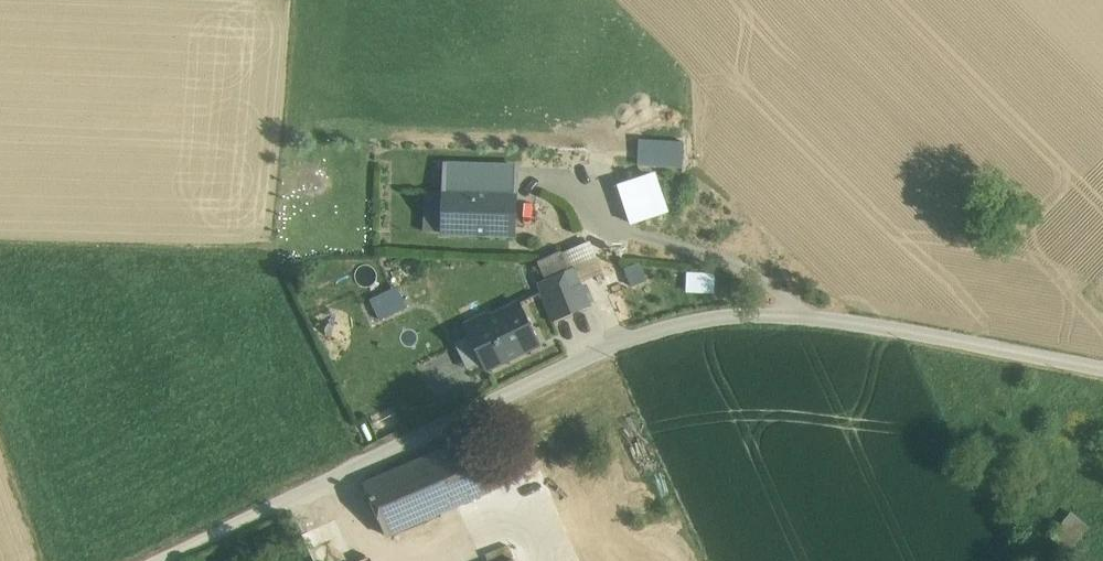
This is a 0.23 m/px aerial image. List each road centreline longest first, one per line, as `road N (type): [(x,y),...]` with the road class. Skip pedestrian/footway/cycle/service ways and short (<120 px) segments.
road 1 (track): [(1102,374),(772,318),(700,324),(169,560)]
road 2 (track): [(812,323),(764,274),(627,232),(554,177)]

